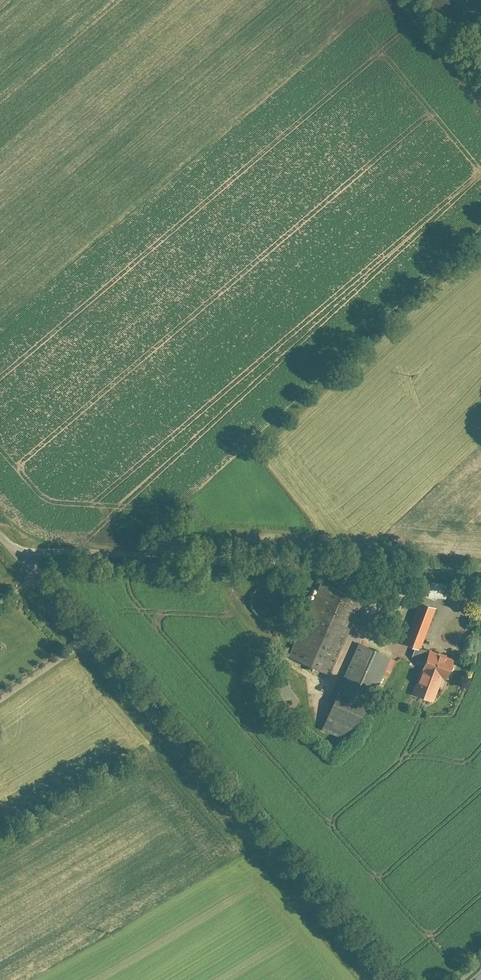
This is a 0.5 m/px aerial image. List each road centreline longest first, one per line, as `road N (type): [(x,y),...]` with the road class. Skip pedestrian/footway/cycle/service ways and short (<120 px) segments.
road 1 (unclassified): [(4,545),(383,979)]
road 2 (unclassified): [(4,545),(480,572)]

